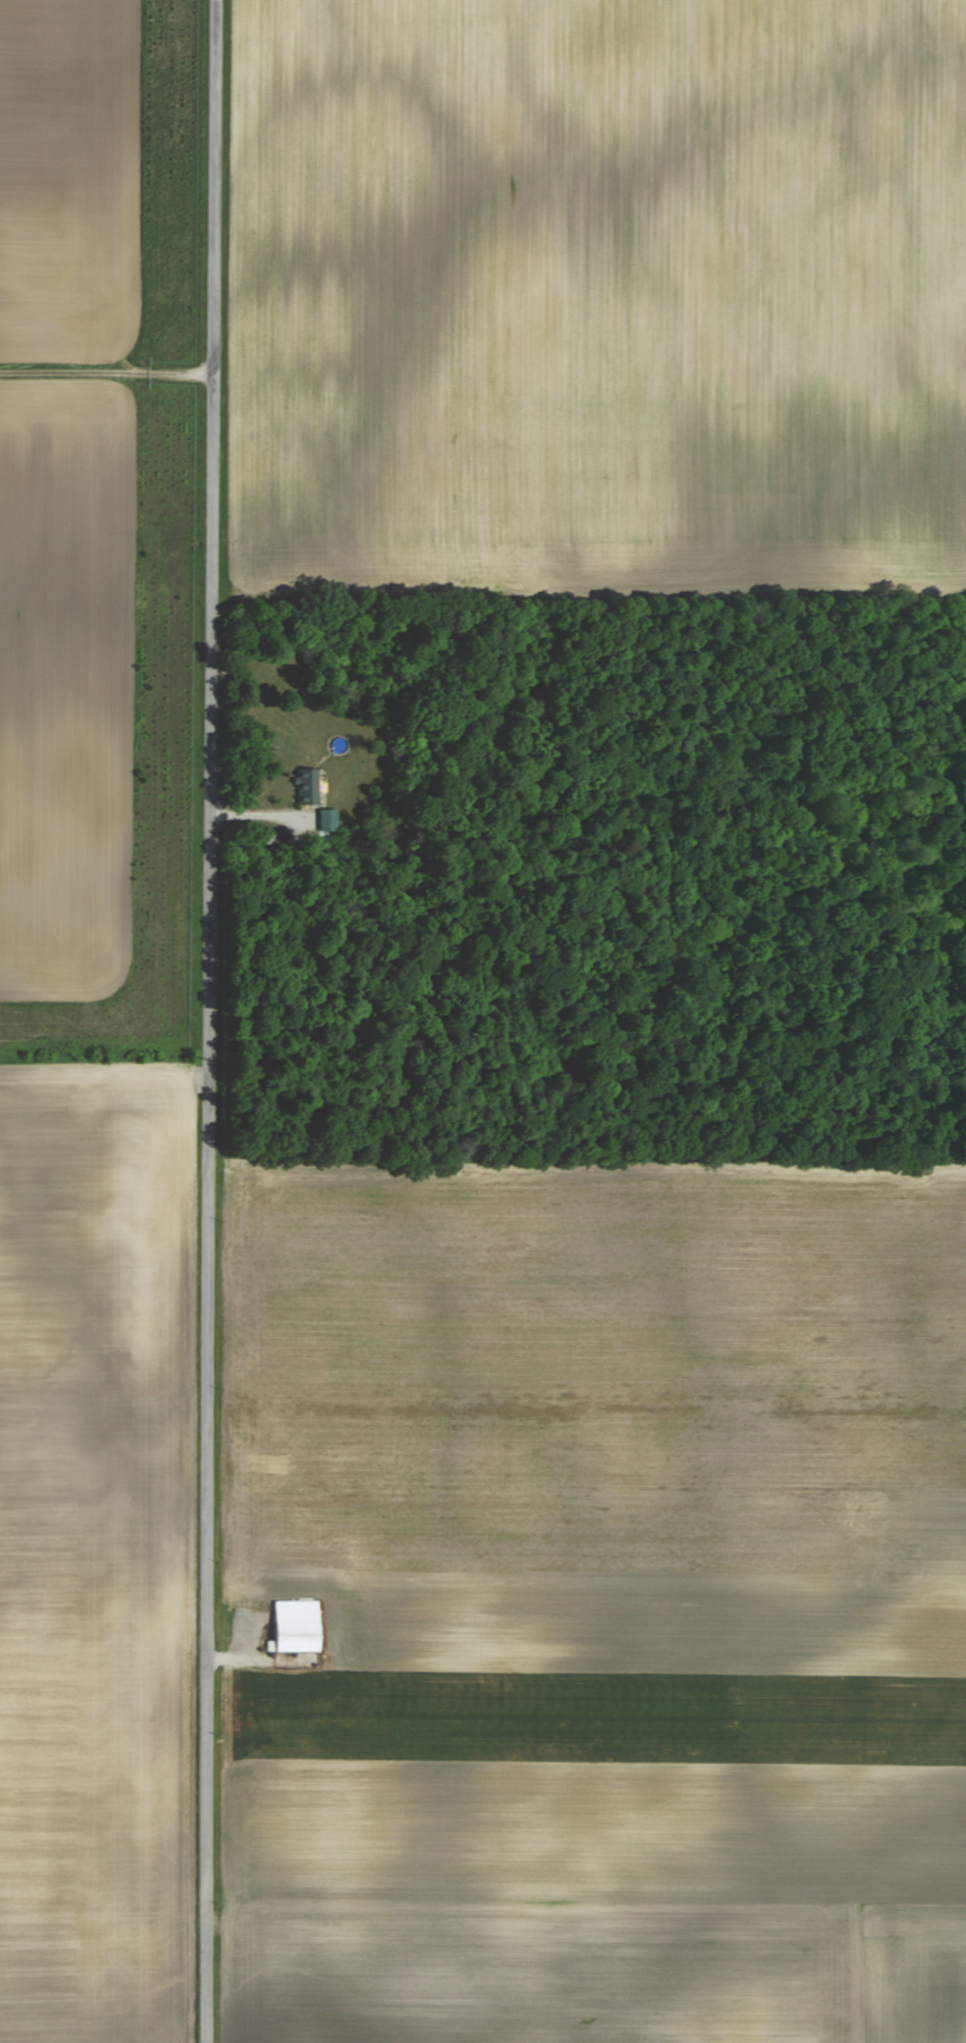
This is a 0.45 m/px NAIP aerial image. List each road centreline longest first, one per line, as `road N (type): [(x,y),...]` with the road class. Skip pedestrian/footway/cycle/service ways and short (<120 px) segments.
road 1 (residential): [(209,2042),(221,0)]

